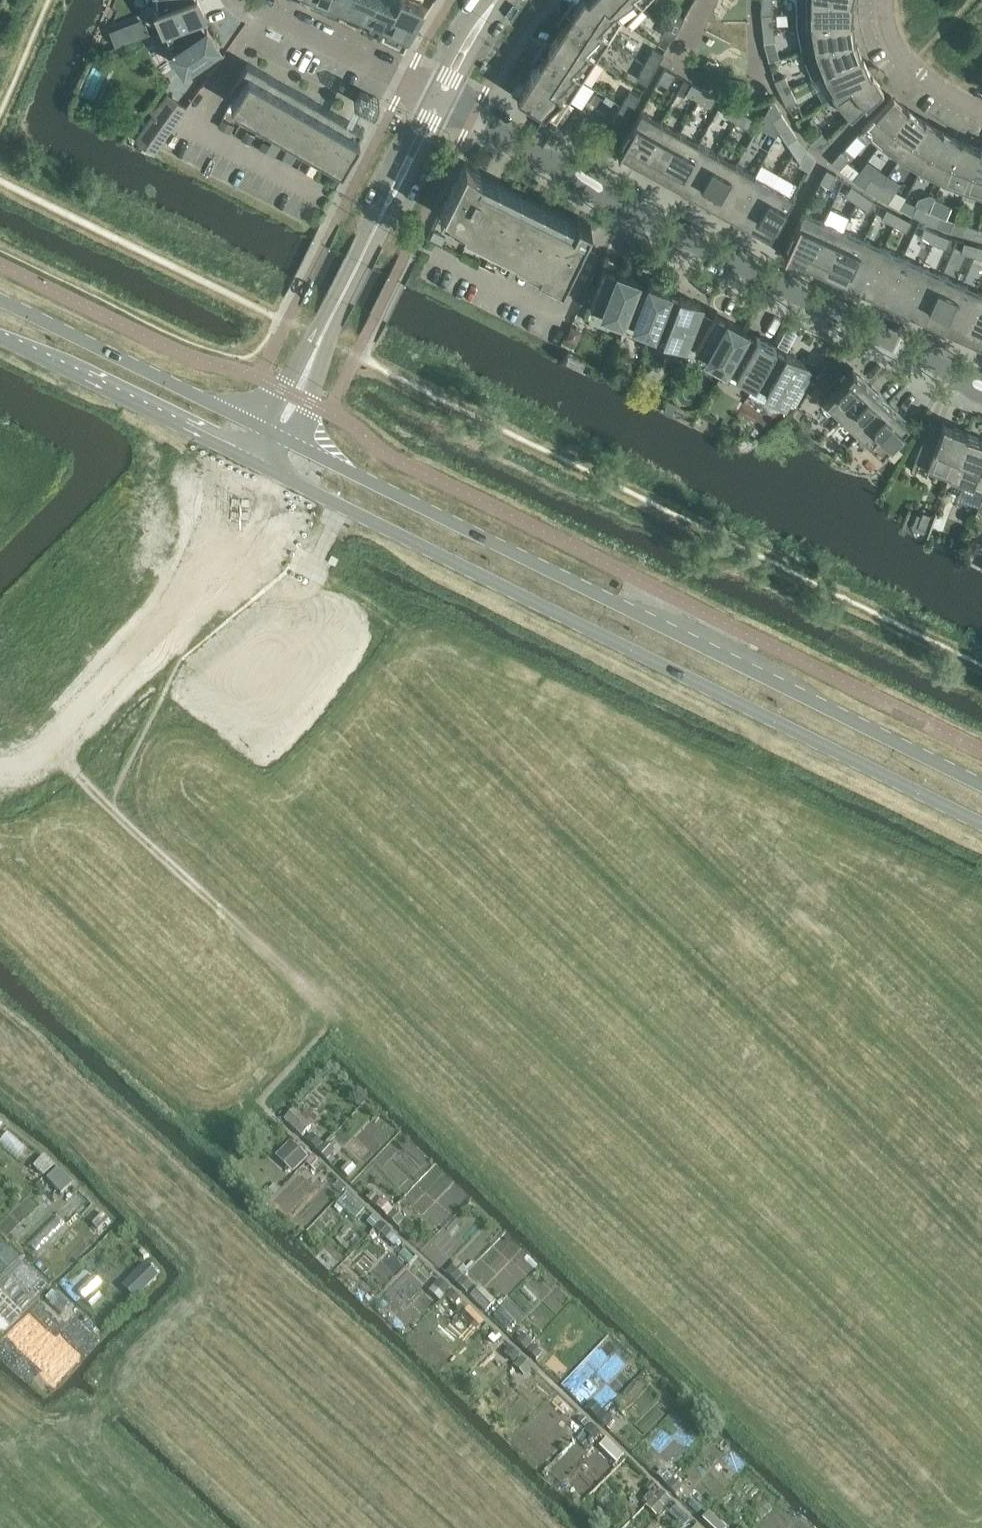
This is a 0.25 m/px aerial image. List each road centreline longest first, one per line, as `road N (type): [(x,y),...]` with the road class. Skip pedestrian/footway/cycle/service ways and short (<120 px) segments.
road 1 (track): [(256,466),(256,486),(209,607),(61,759),(338,1016),(260,1101),(705,1527)]
road 2 (tertiary): [(256,466),(981,826)]
road 3 (tertiary): [(981,786),(286,440)]
road 4 (residential): [(981,383),(652,226),(448,104)]
road 5 (tertiary): [(262,428),(0,299)]
road 6 (tertiary): [(0,342),(256,466)]
road 7 (residential): [(405,82),(241,0)]
road 8 (residential): [(981,109),(904,57),(887,0)]
road 9 (unclassified): [(432,96),(381,218)]
road 10 (unclassified): [(381,218),(448,104)]
road 11 (unclassified): [(286,440),(307,402),(328,322)]
road 12 (unclassified): [(328,322),(262,428)]

